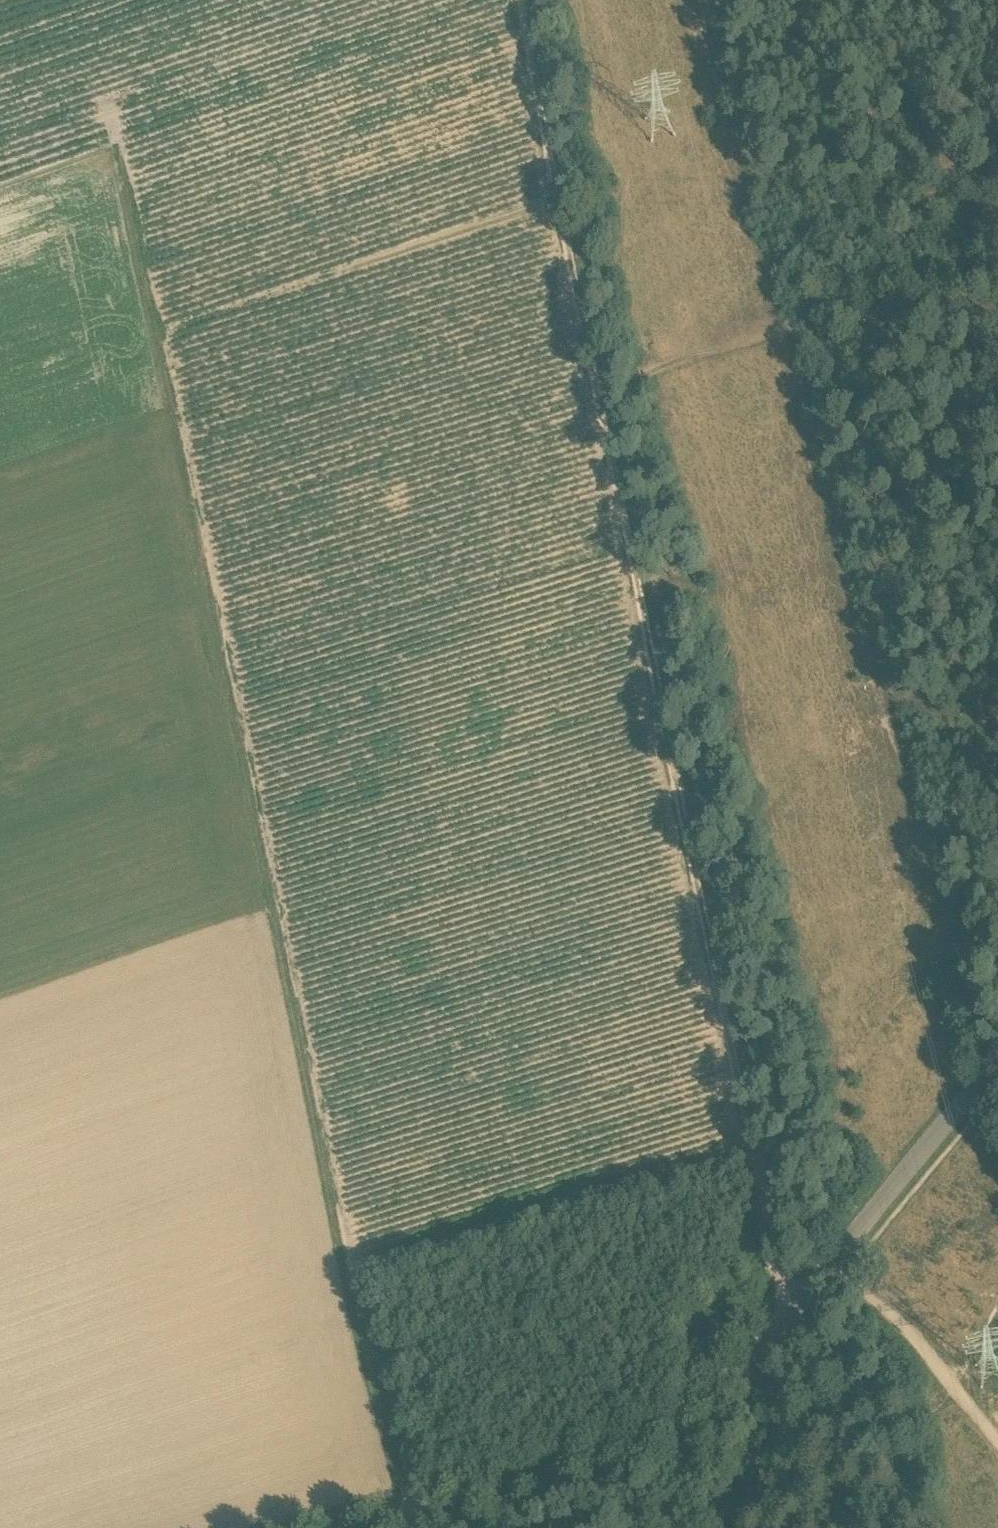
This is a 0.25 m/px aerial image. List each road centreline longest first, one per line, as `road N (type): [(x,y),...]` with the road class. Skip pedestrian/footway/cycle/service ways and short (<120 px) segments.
road 1 (track): [(129,165),(415,1520)]
road 2 (track): [(606,399),(795,1302)]
road 3 (unclassified): [(390,1527),(582,1465),(679,1420),(740,1367),(997,1072)]
road 4 (track): [(606,399),(665,360),(773,335),(910,270),(997,245)]
road 5 (track): [(521,0),(606,399)]
road 6 (track): [(847,1278),(908,1332),(964,1401)]

